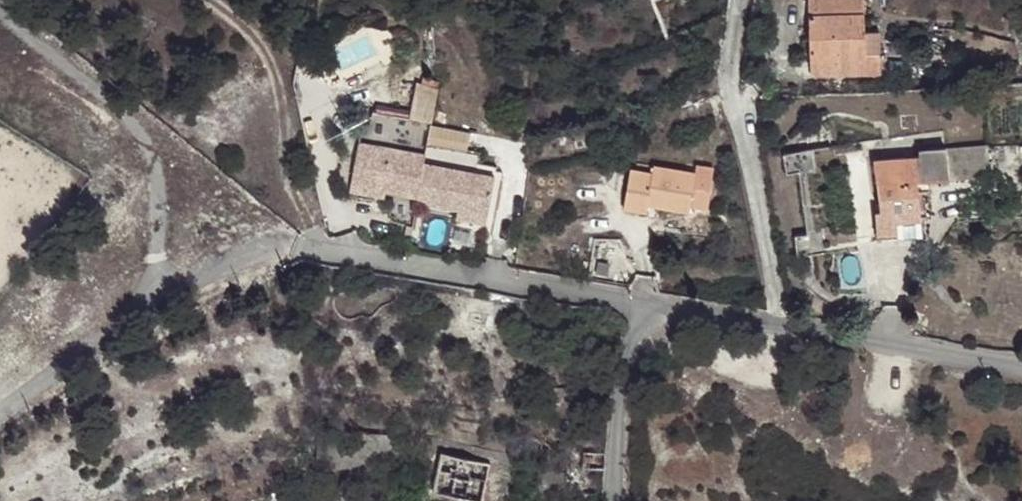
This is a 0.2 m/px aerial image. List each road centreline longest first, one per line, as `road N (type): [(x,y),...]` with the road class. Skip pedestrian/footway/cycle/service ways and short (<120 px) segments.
road 1 (residential): [(644,308),(663,304),(1021,367)]
road 2 (residential): [(644,308),(317,246)]
road 3 (track): [(317,246),(286,166),(268,53),(212,0)]
road 4 (residential): [(615,500),(625,391),(644,308)]

